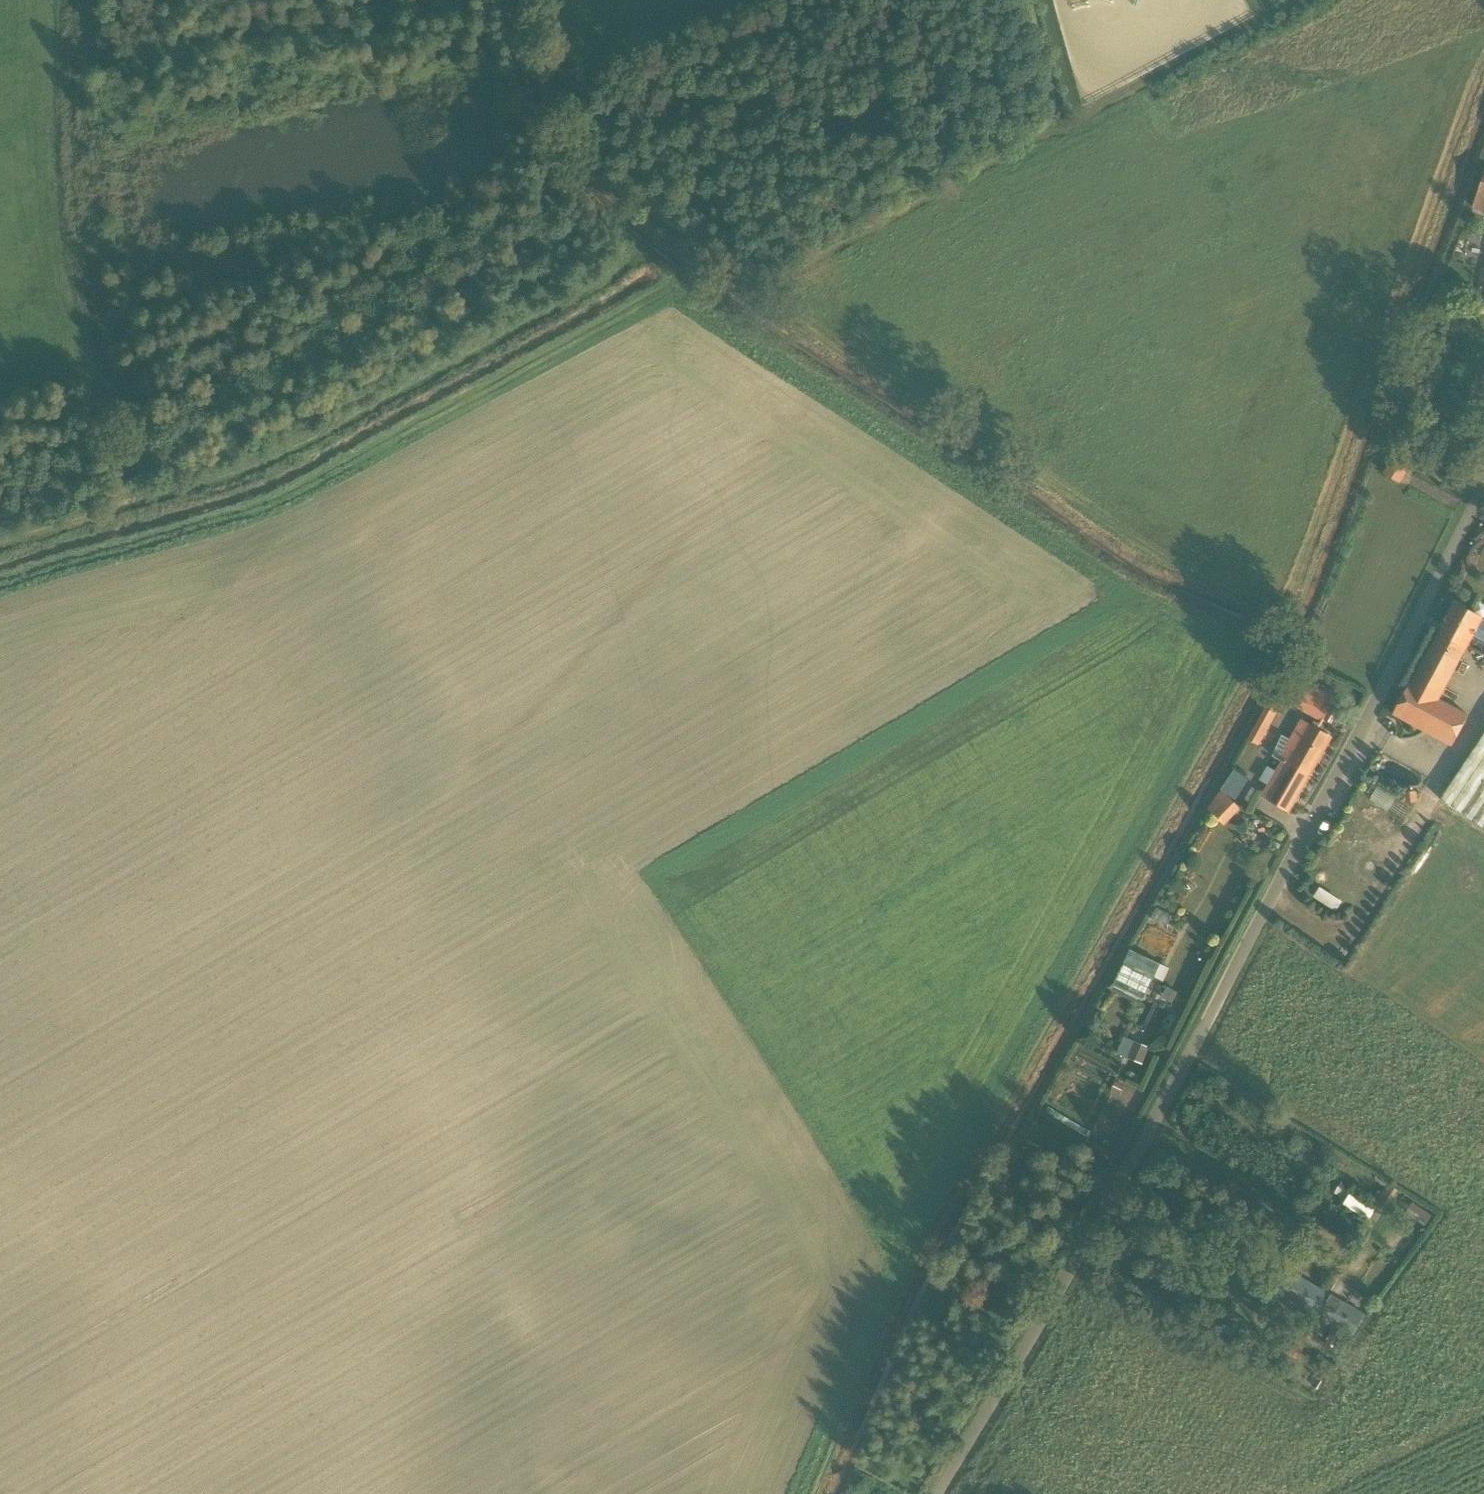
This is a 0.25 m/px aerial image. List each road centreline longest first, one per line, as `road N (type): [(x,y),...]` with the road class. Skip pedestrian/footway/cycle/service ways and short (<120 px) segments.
road 1 (unclassified): [(934,1493),(1132,1163),(1483,479)]
road 2 (track): [(755,293),(1156,566),(1284,620),(1386,680)]

